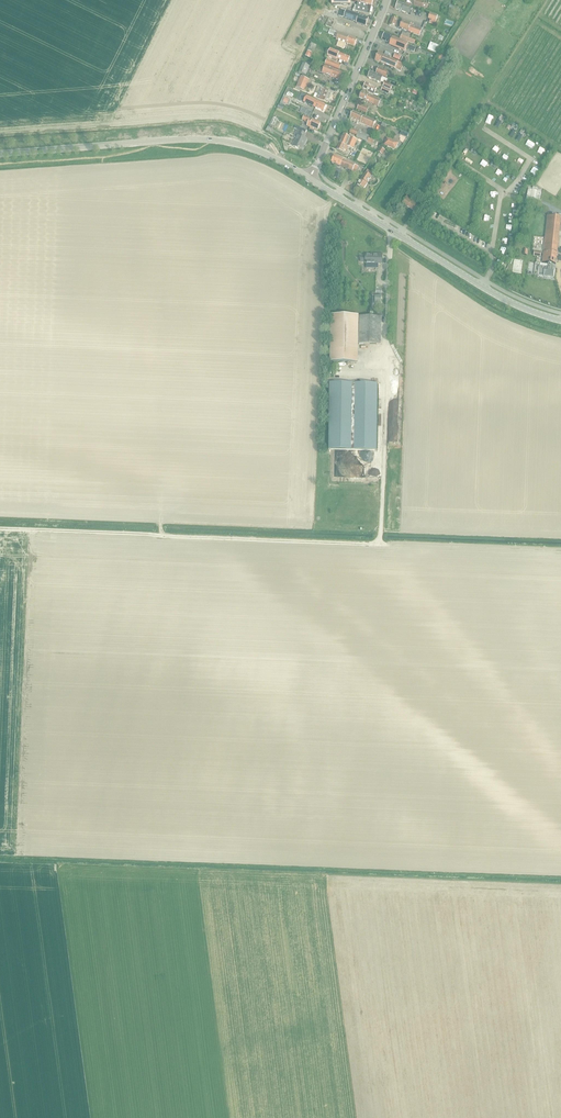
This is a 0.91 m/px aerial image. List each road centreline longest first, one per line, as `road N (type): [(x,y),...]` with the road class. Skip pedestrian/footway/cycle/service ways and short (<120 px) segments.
road 1 (track): [(0,528),(380,542)]
road 2 (tertiary): [(310,178),(262,153),(202,139),(0,153)]
road 3 (tertiary): [(560,320),(486,288),(310,178)]
road 4 (residential): [(315,167),(385,0)]

